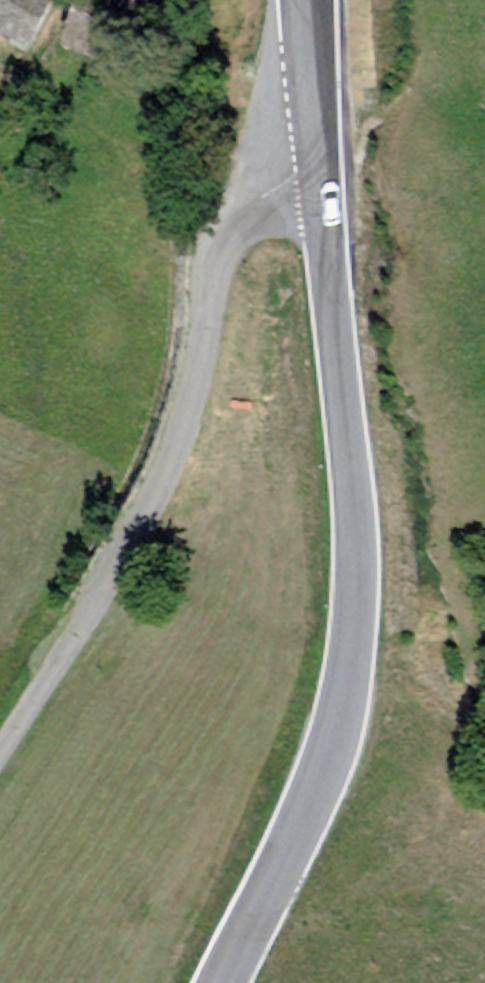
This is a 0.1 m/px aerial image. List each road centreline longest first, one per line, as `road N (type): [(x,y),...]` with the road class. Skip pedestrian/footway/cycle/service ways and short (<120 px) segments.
road 1 (tertiary): [(323,173),(356,572),(352,655),(337,738),(314,804),(234,982)]
road 2 (unclassified): [(323,173),(253,200),(227,234),(194,382),(154,490),(0,760)]
road 3 (tertiary): [(309,0),(323,173)]

